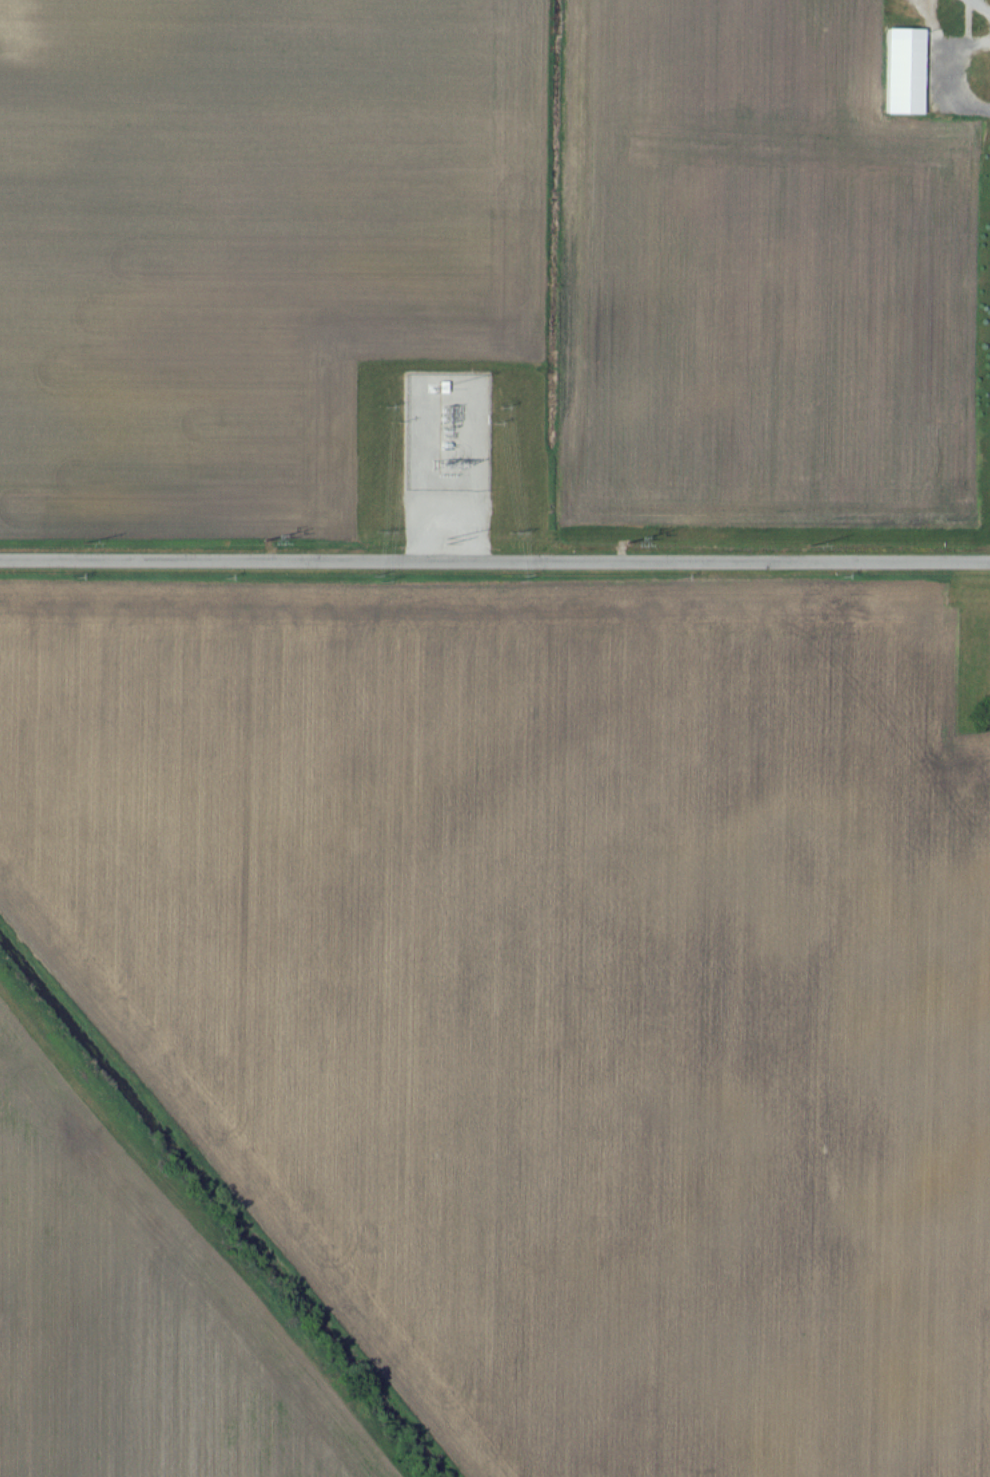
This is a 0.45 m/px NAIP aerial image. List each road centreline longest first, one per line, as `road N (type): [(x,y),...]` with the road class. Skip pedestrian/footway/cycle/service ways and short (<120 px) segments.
road 1 (residential): [(0,560),(989,562)]

